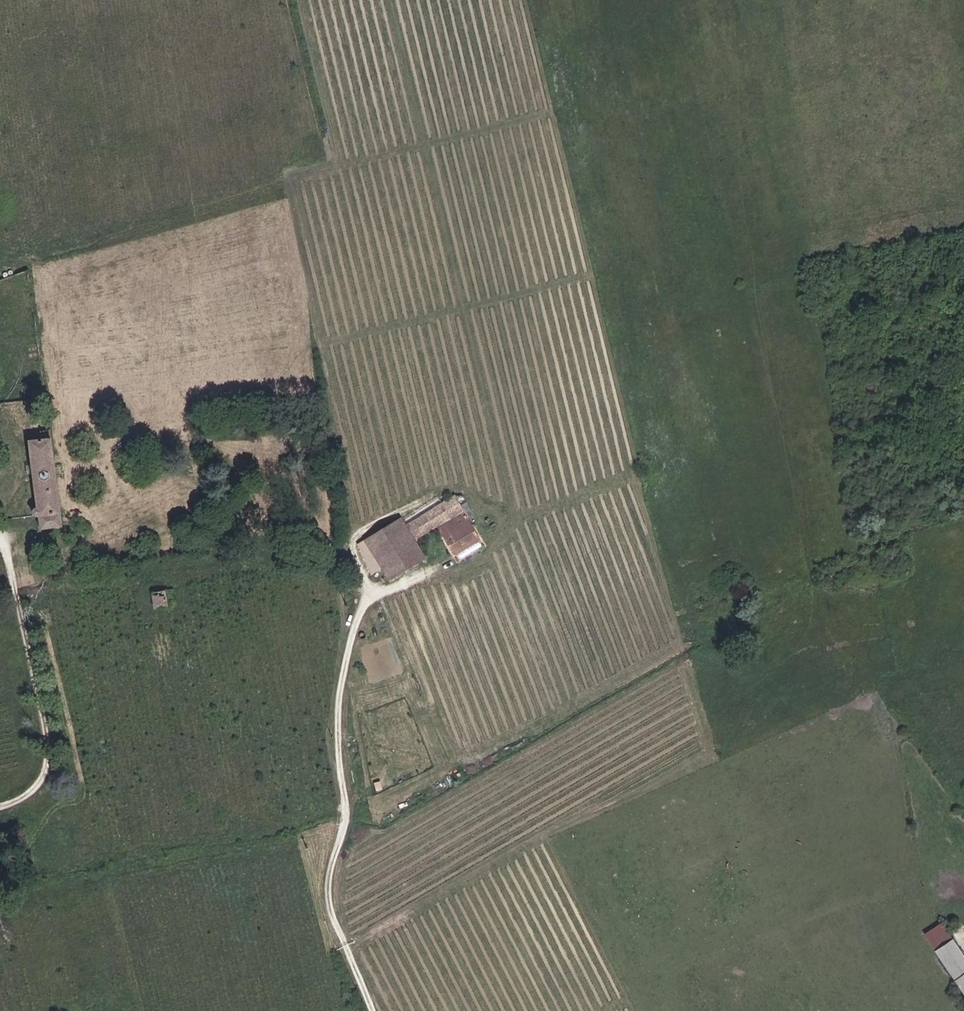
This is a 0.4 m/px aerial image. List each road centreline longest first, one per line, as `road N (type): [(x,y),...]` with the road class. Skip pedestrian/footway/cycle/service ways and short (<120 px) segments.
road 1 (track): [(371,1010),(328,896),(346,809),(342,685),(366,594)]
road 2 (track): [(0,804),(26,796),(48,758),(5,541)]

